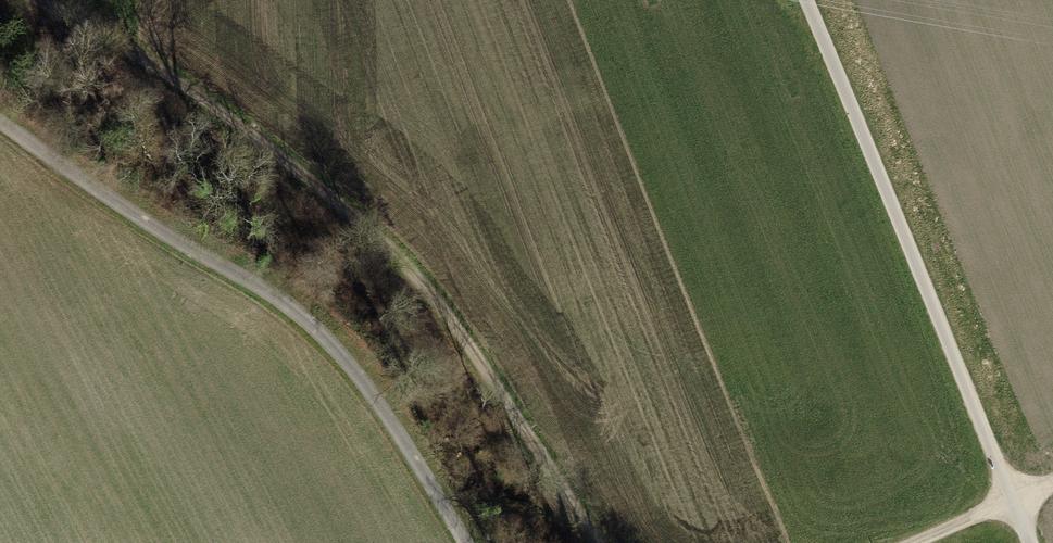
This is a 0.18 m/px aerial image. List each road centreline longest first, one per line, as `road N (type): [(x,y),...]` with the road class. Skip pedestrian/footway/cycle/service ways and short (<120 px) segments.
road 1 (track): [(42,0),(128,49),(362,217),(448,309),(604,542)]
road 2 (residential): [(469,542),(379,401),(312,324),(0,120)]
road 3 (track): [(1011,497),(806,0)]

